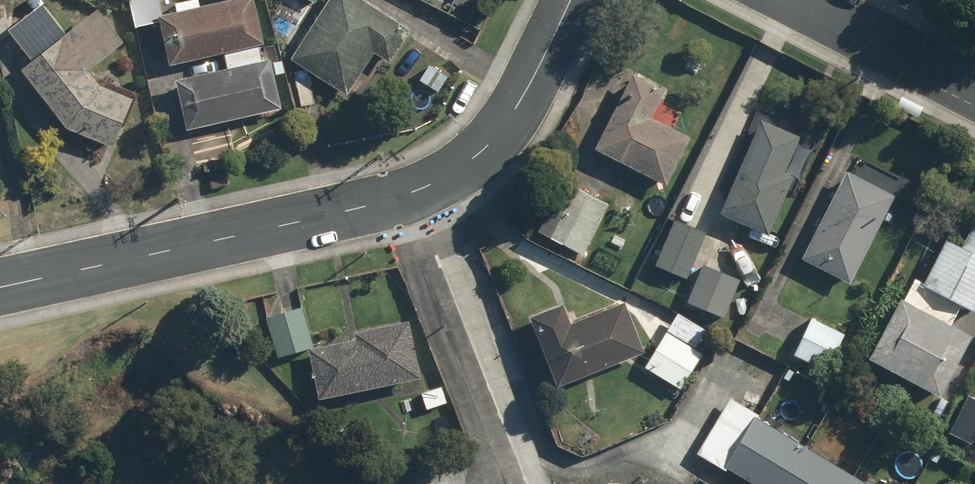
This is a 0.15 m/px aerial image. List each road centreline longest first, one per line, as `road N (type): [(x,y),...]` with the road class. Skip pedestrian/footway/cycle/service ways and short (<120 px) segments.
road 1 (residential): [(0,288),(380,204),(454,173),(511,118),(571,0)]
road 2 (residential): [(974,92),(795,0)]

